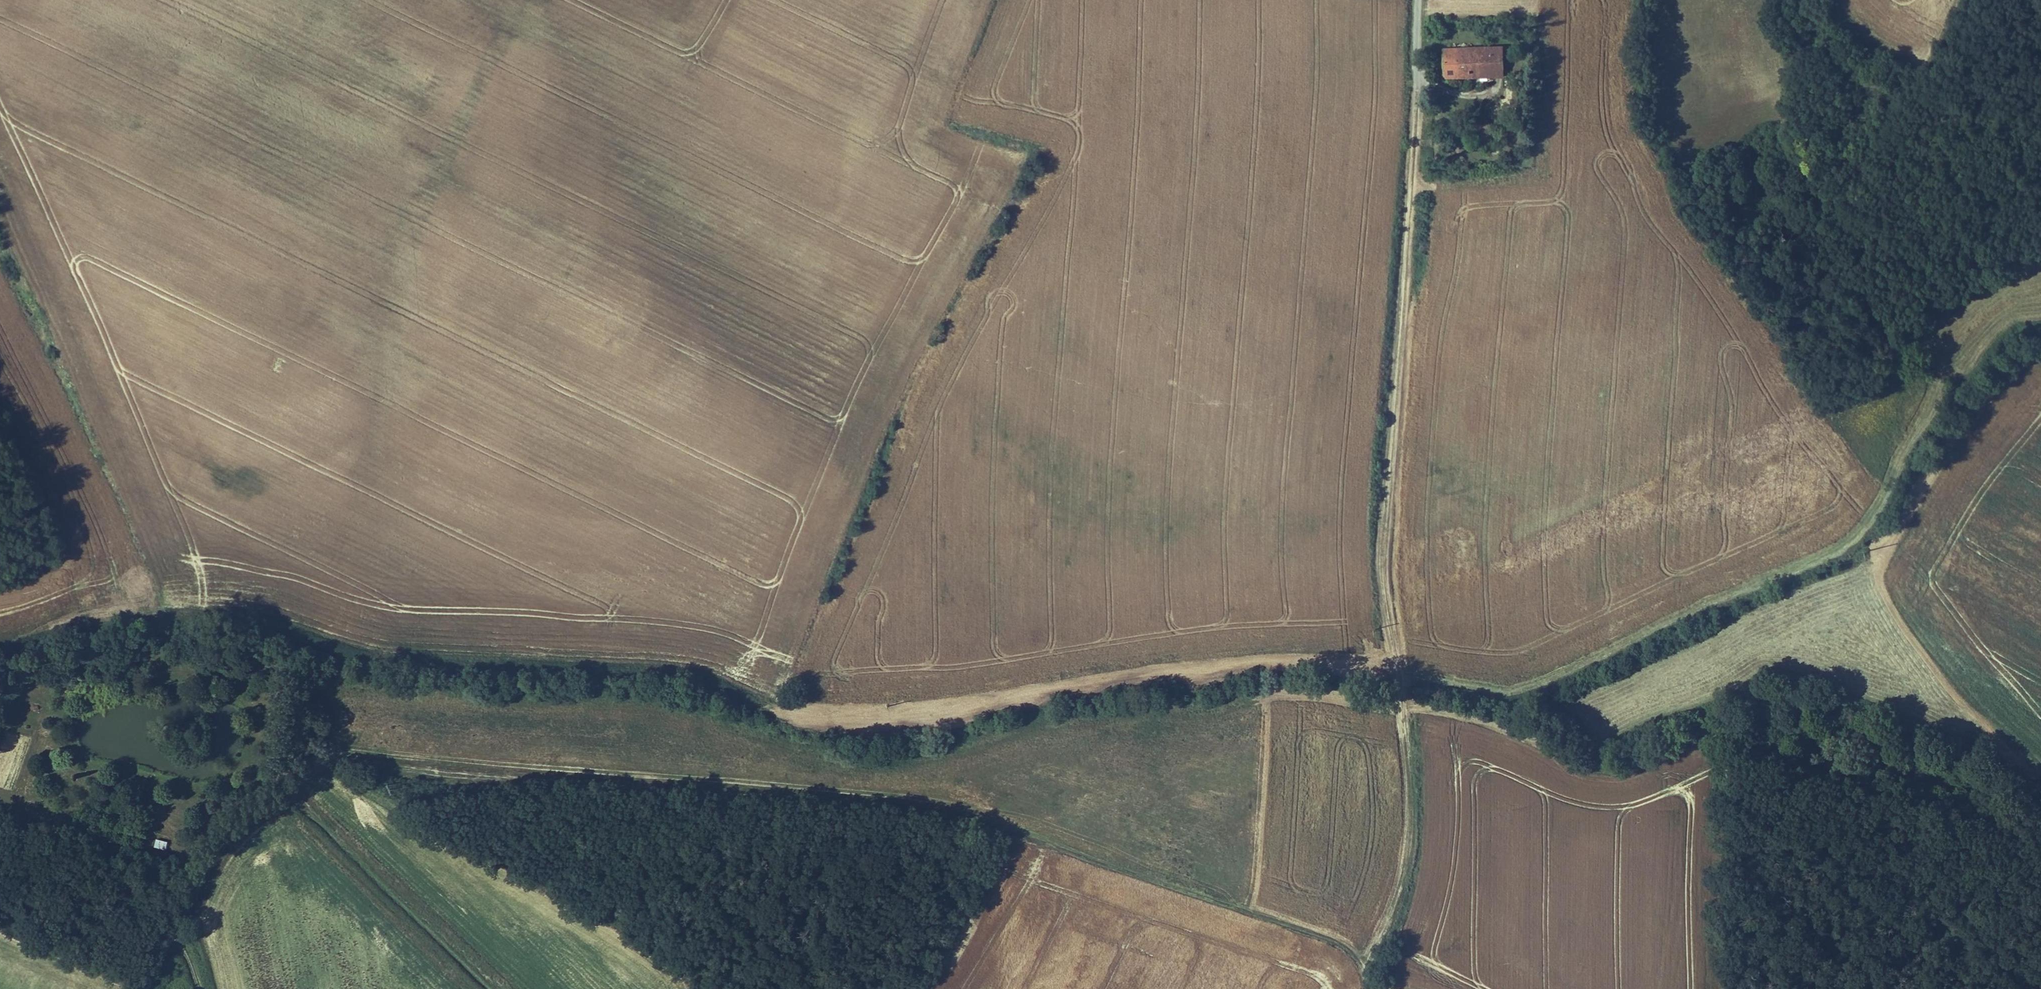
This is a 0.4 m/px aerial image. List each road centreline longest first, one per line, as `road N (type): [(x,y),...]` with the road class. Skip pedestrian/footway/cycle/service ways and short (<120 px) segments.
road 1 (track): [(147,988),(226,838),(332,765),(629,780),(678,792),(924,813),(1327,939),(1370,979)]
road 2 (track): [(1418,88),(1380,546),(1413,828),(1395,925),(1370,979)]

